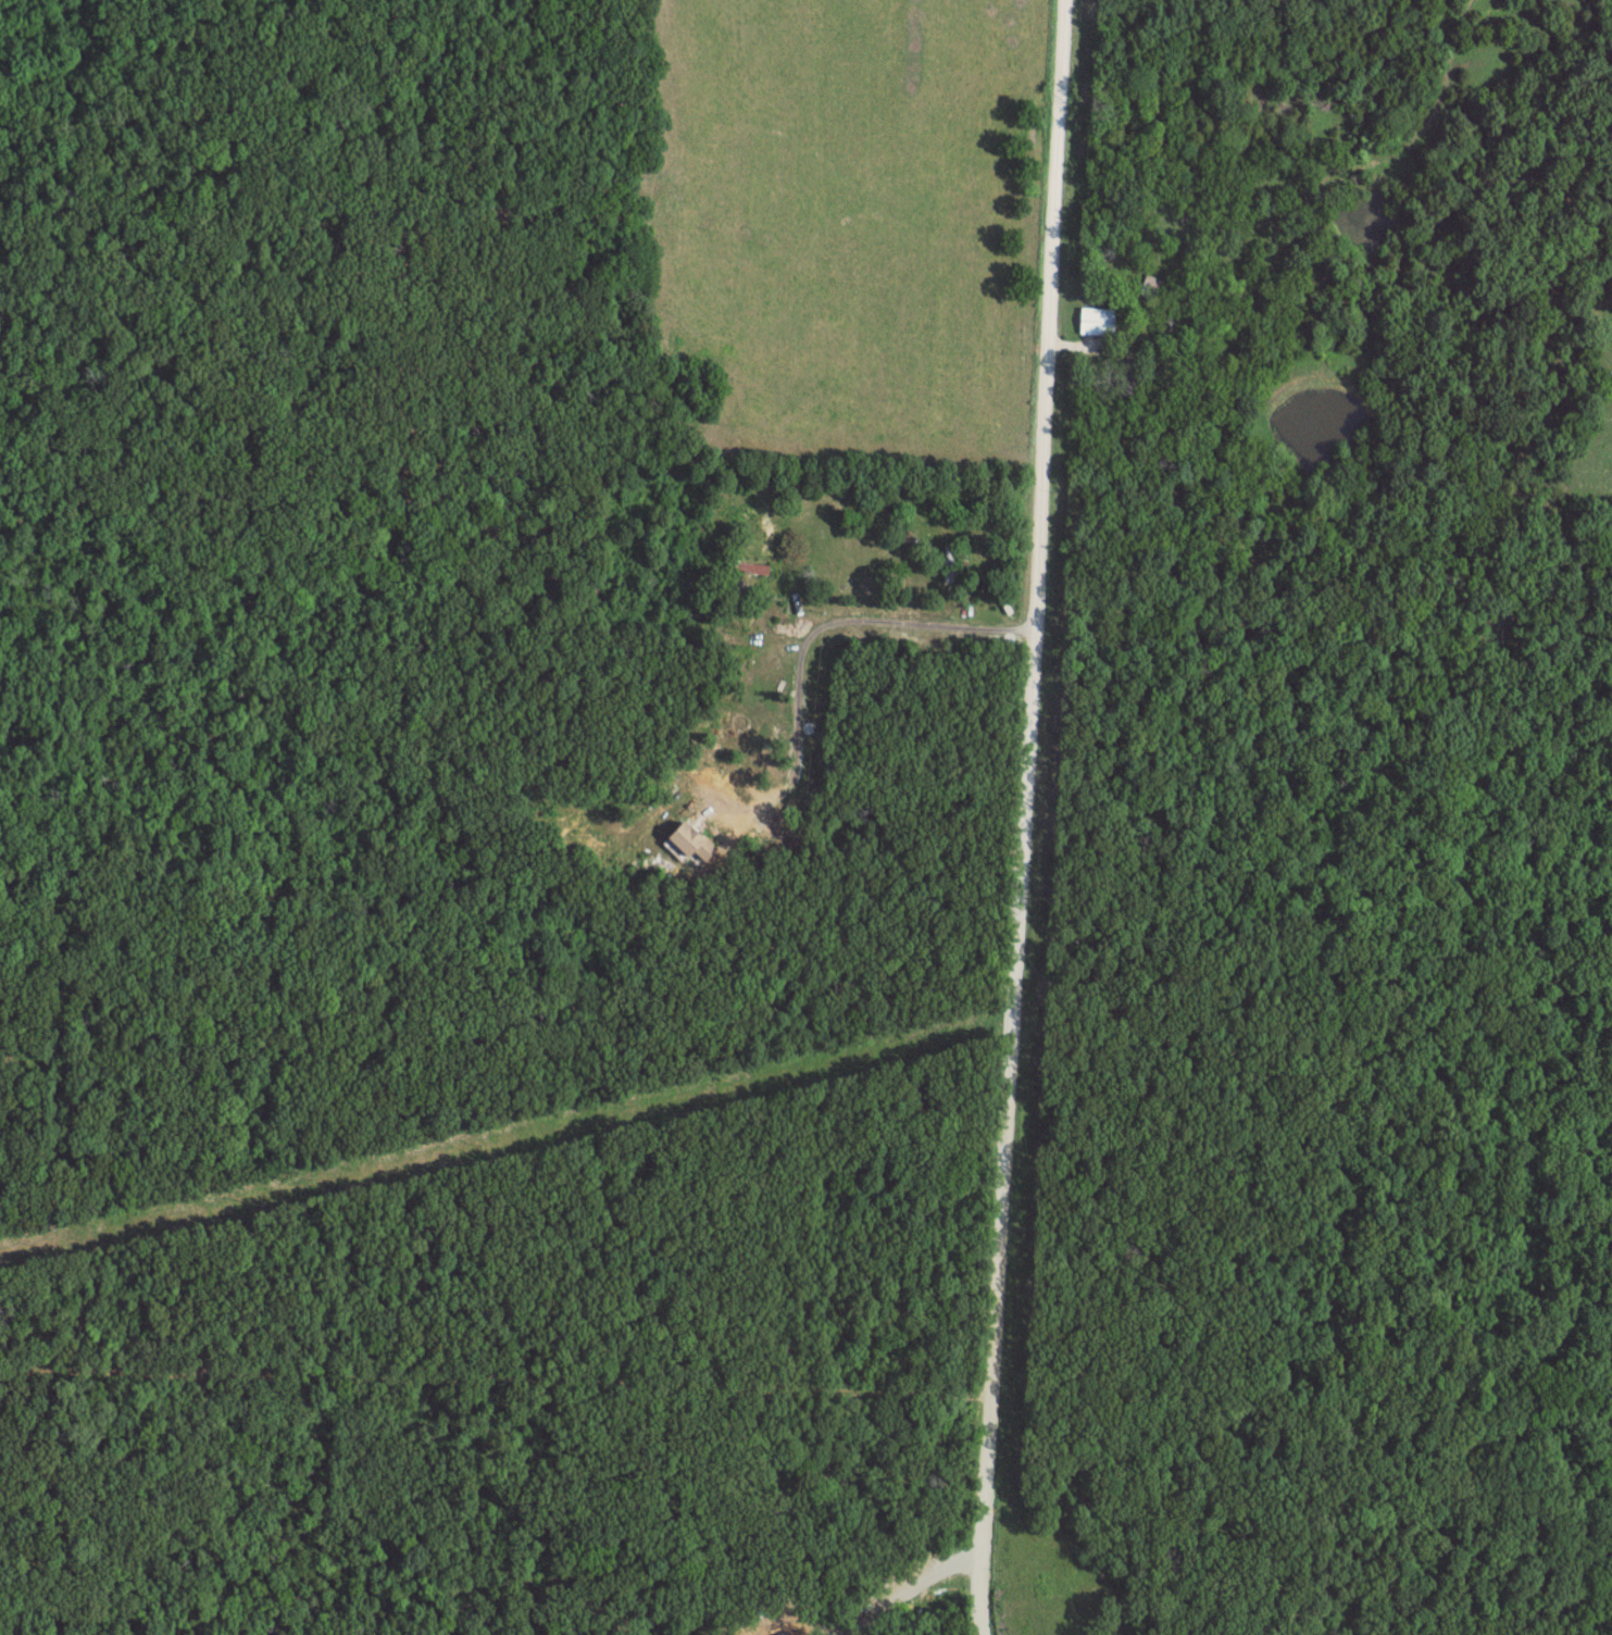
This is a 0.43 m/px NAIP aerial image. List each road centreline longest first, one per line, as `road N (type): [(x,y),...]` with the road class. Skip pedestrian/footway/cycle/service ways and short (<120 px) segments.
road 1 (residential): [(989,1634),(980,1550),(1009,1156),(1068,0)]
road 2 (residential): [(991,1399),(945,1391),(0,1372)]

